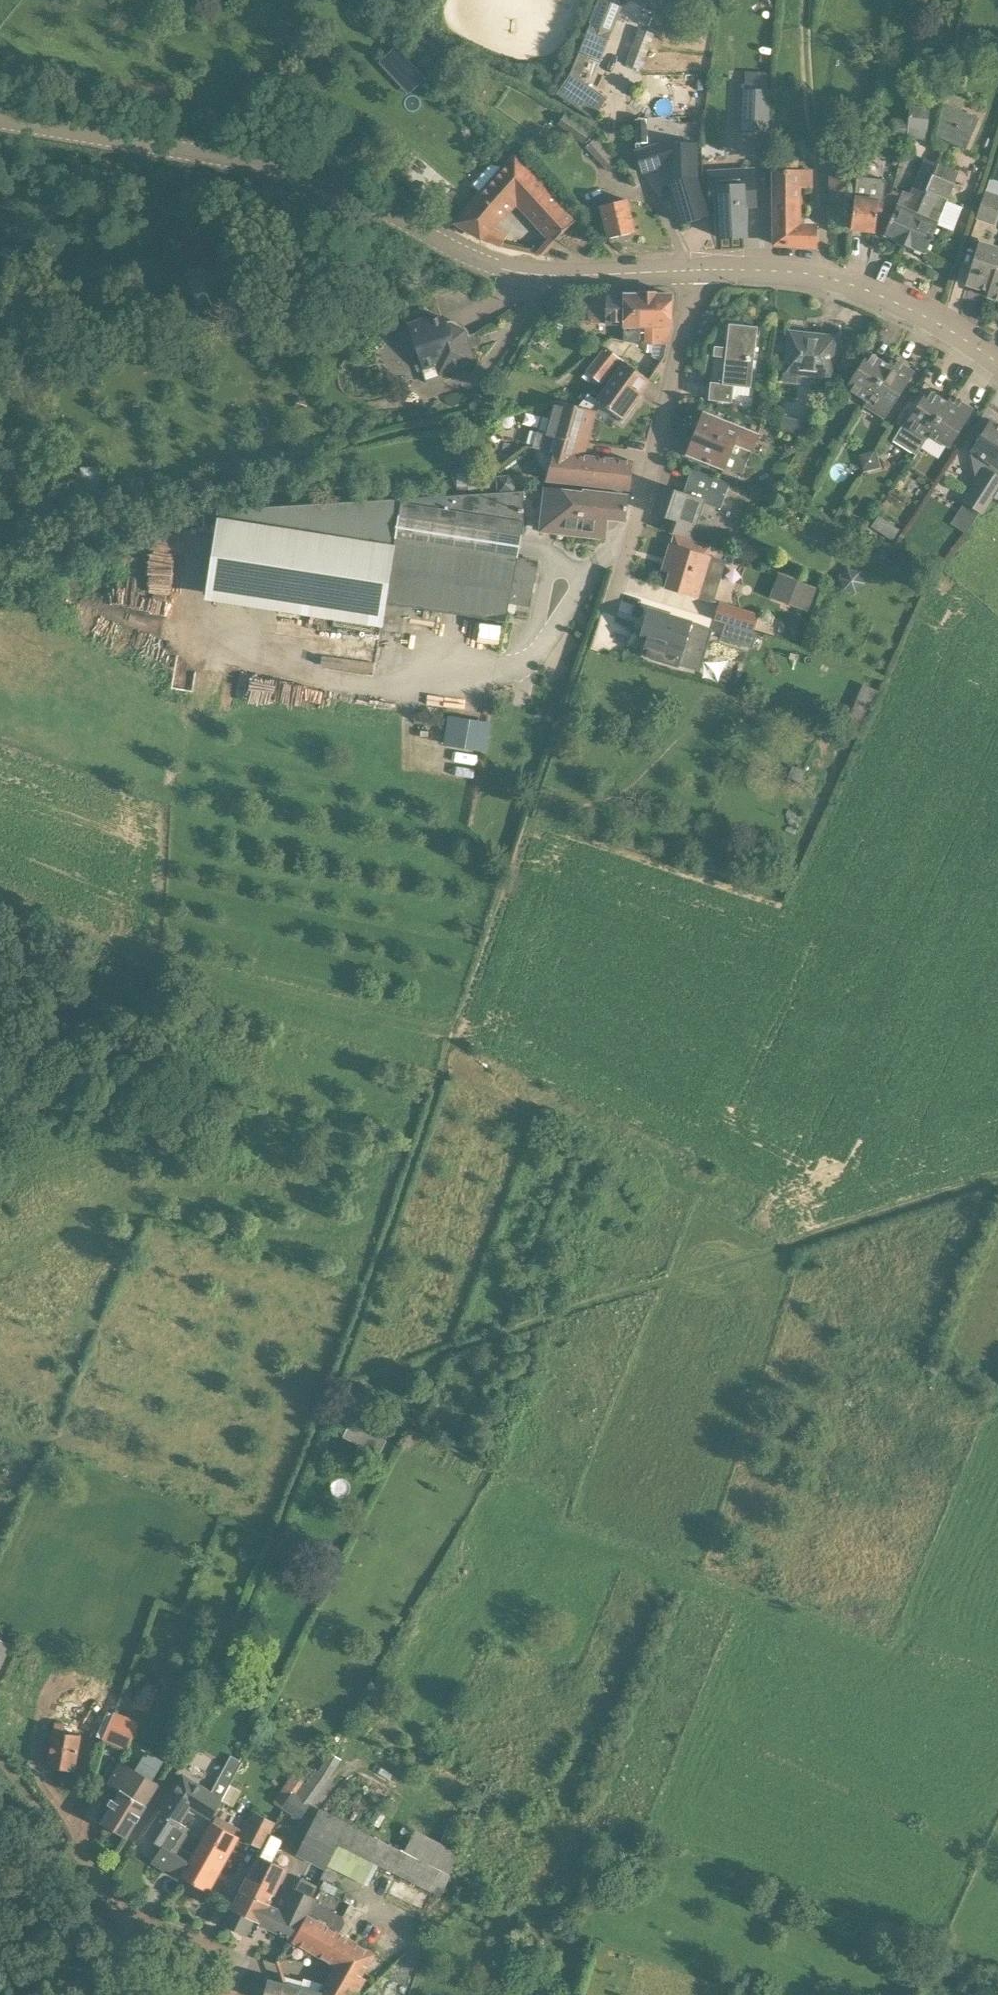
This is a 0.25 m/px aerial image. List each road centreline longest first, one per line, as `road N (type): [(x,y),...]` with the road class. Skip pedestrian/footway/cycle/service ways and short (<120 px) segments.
road 1 (secondary): [(694,274),(529,279),(497,272),(326,178),(205,152)]
road 2 (residential): [(603,615),(681,394),(694,274)]
road 3 (secondary): [(694,274),(785,271),(860,286),(940,326),(997,368)]
road 4 (track): [(783,1253),(997,1182)]
road 5 (secondary): [(0,120),(205,152)]
road 6 (unclassified): [(127,1922),(0,1761)]
road 7 (unclassified): [(231,1994),(233,1969),(225,1958),(127,1922)]

